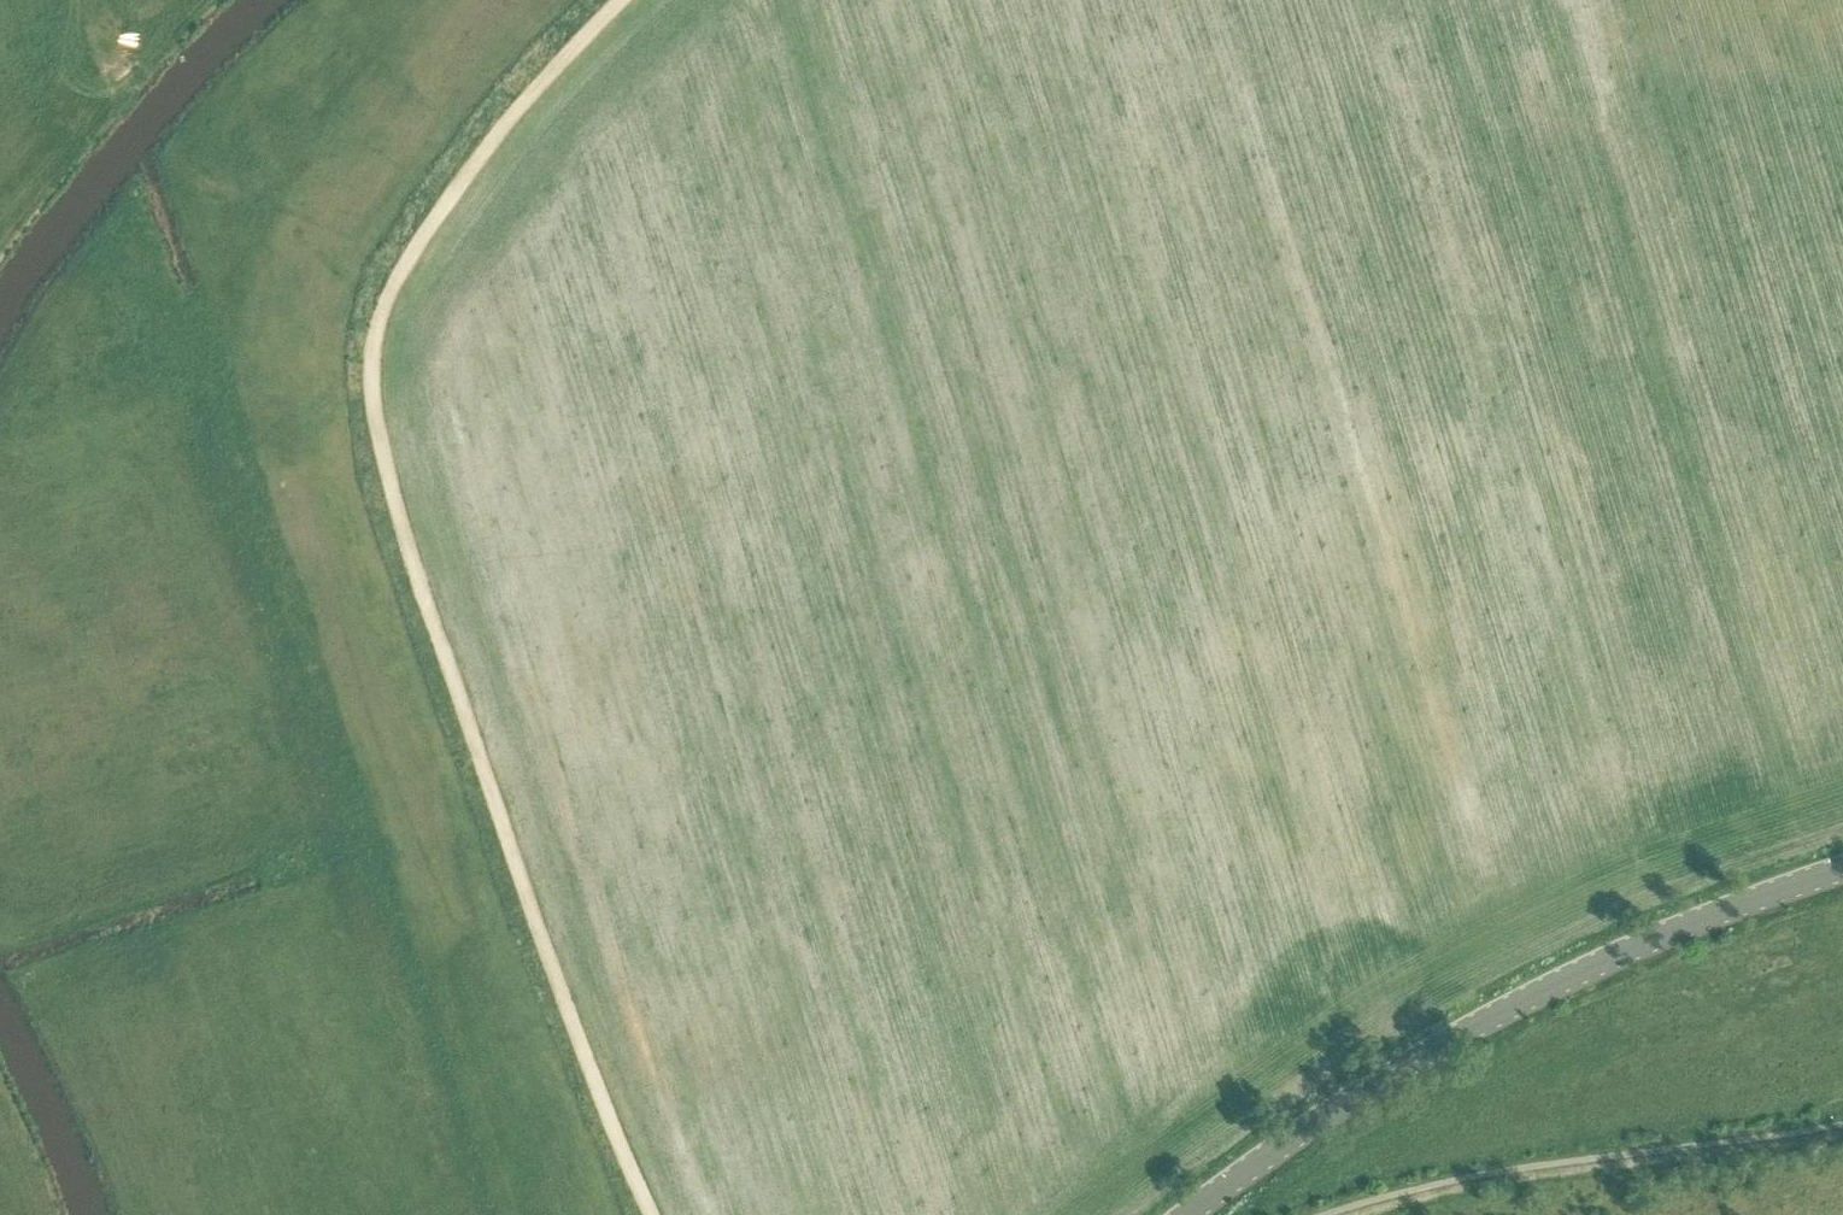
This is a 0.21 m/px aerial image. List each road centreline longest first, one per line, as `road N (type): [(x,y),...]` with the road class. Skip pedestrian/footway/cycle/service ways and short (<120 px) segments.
road 1 (tertiary): [(1178,1214),(1380,1083),(1565,982),(1842,872)]

